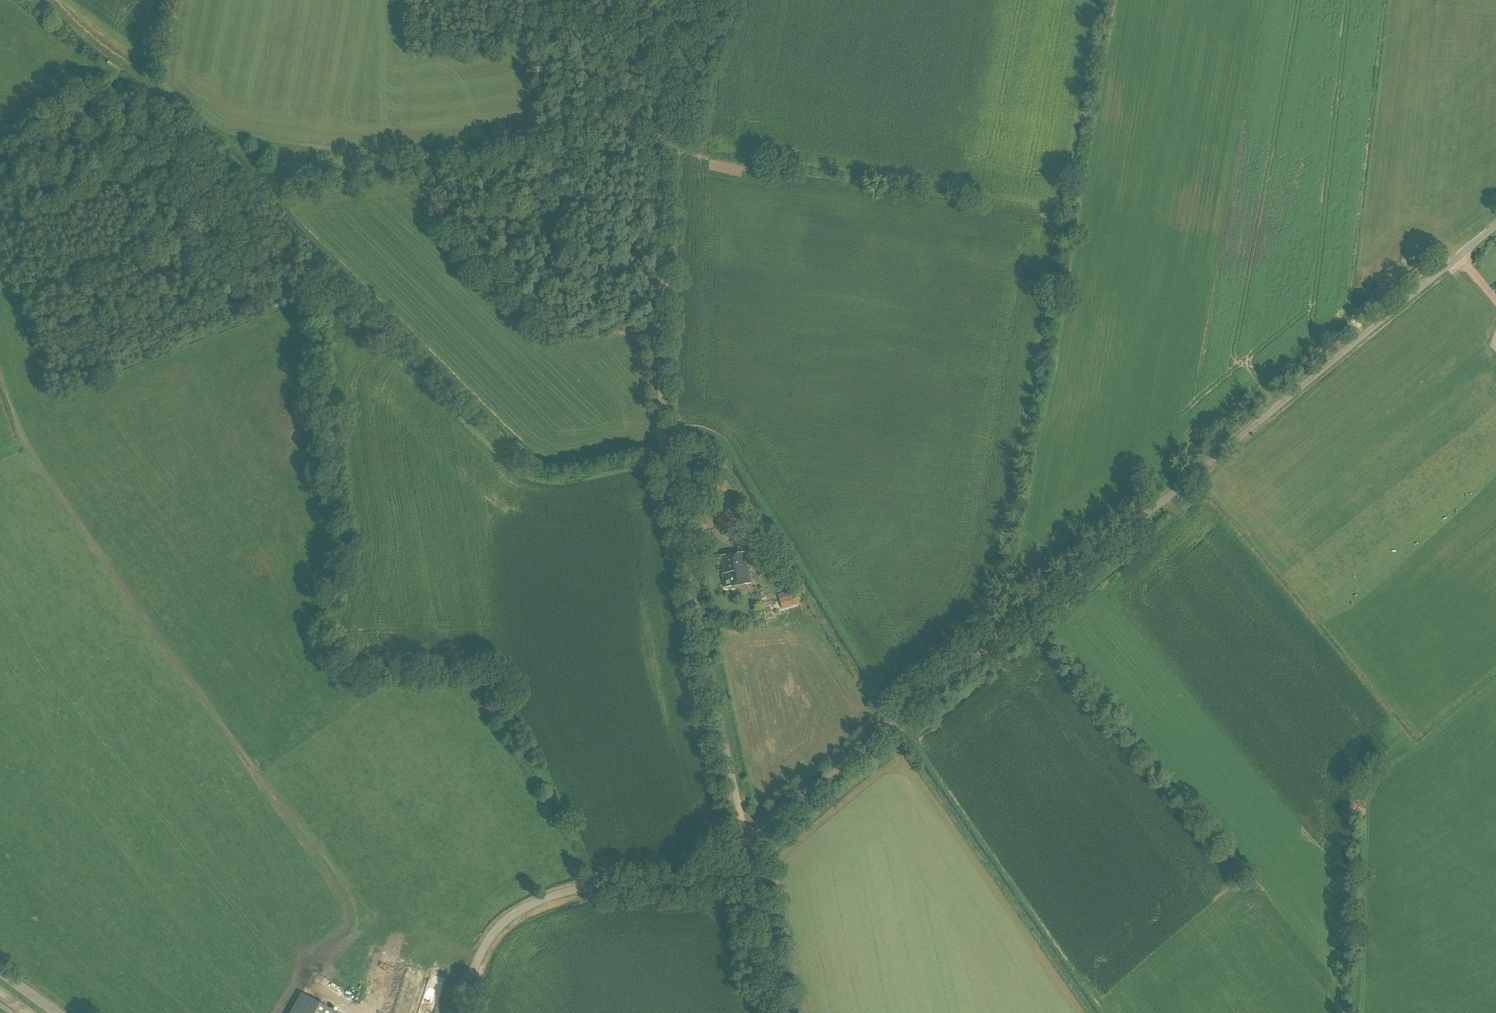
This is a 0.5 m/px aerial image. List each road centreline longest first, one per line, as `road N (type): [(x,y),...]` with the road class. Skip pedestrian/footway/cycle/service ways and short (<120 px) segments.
road 1 (unclassified): [(747,844),(1495,228)]
road 2 (unclassified): [(747,844),(663,459),(660,178),(683,0)]
road 3 (unclassified): [(459,1012),(484,947),(521,910),(582,889),(695,878),(747,844)]
road 4 (track): [(747,844),(782,1012)]

